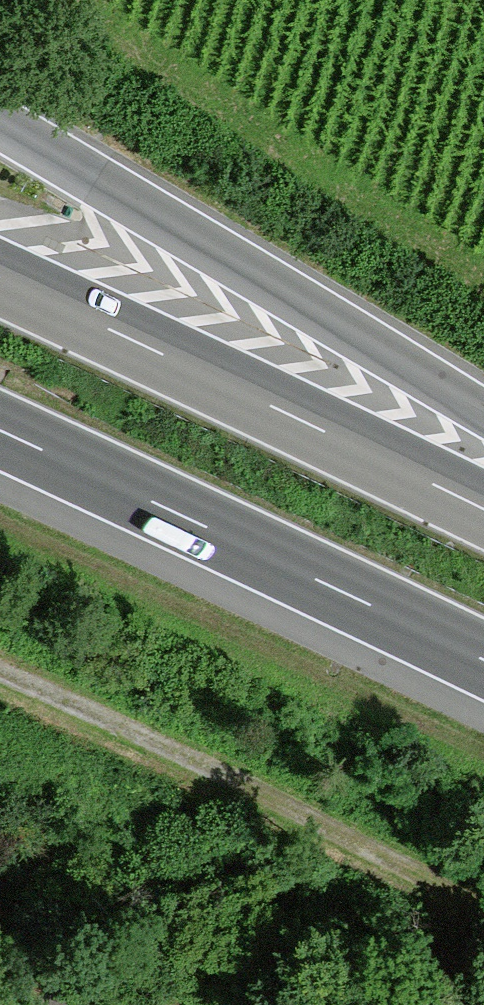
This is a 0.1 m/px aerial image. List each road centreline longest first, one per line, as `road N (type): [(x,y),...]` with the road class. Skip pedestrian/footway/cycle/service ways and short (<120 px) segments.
road 1 (motorway): [(483,420),(0,124)]
road 2 (motorway): [(483,520),(0,284)]
road 3 (motorway): [(0,439),(483,673)]
road 4 (track): [(483,906),(0,674)]
road 5 (track): [(46,1004),(186,996),(213,1004)]

